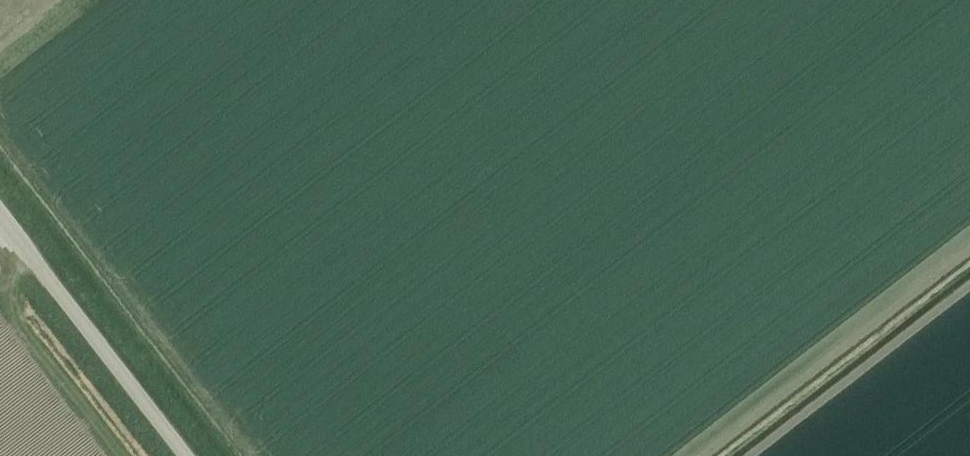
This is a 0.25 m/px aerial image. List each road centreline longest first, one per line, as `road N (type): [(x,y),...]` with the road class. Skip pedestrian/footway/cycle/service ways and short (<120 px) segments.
road 1 (unclassified): [(199,455),(0,202)]

